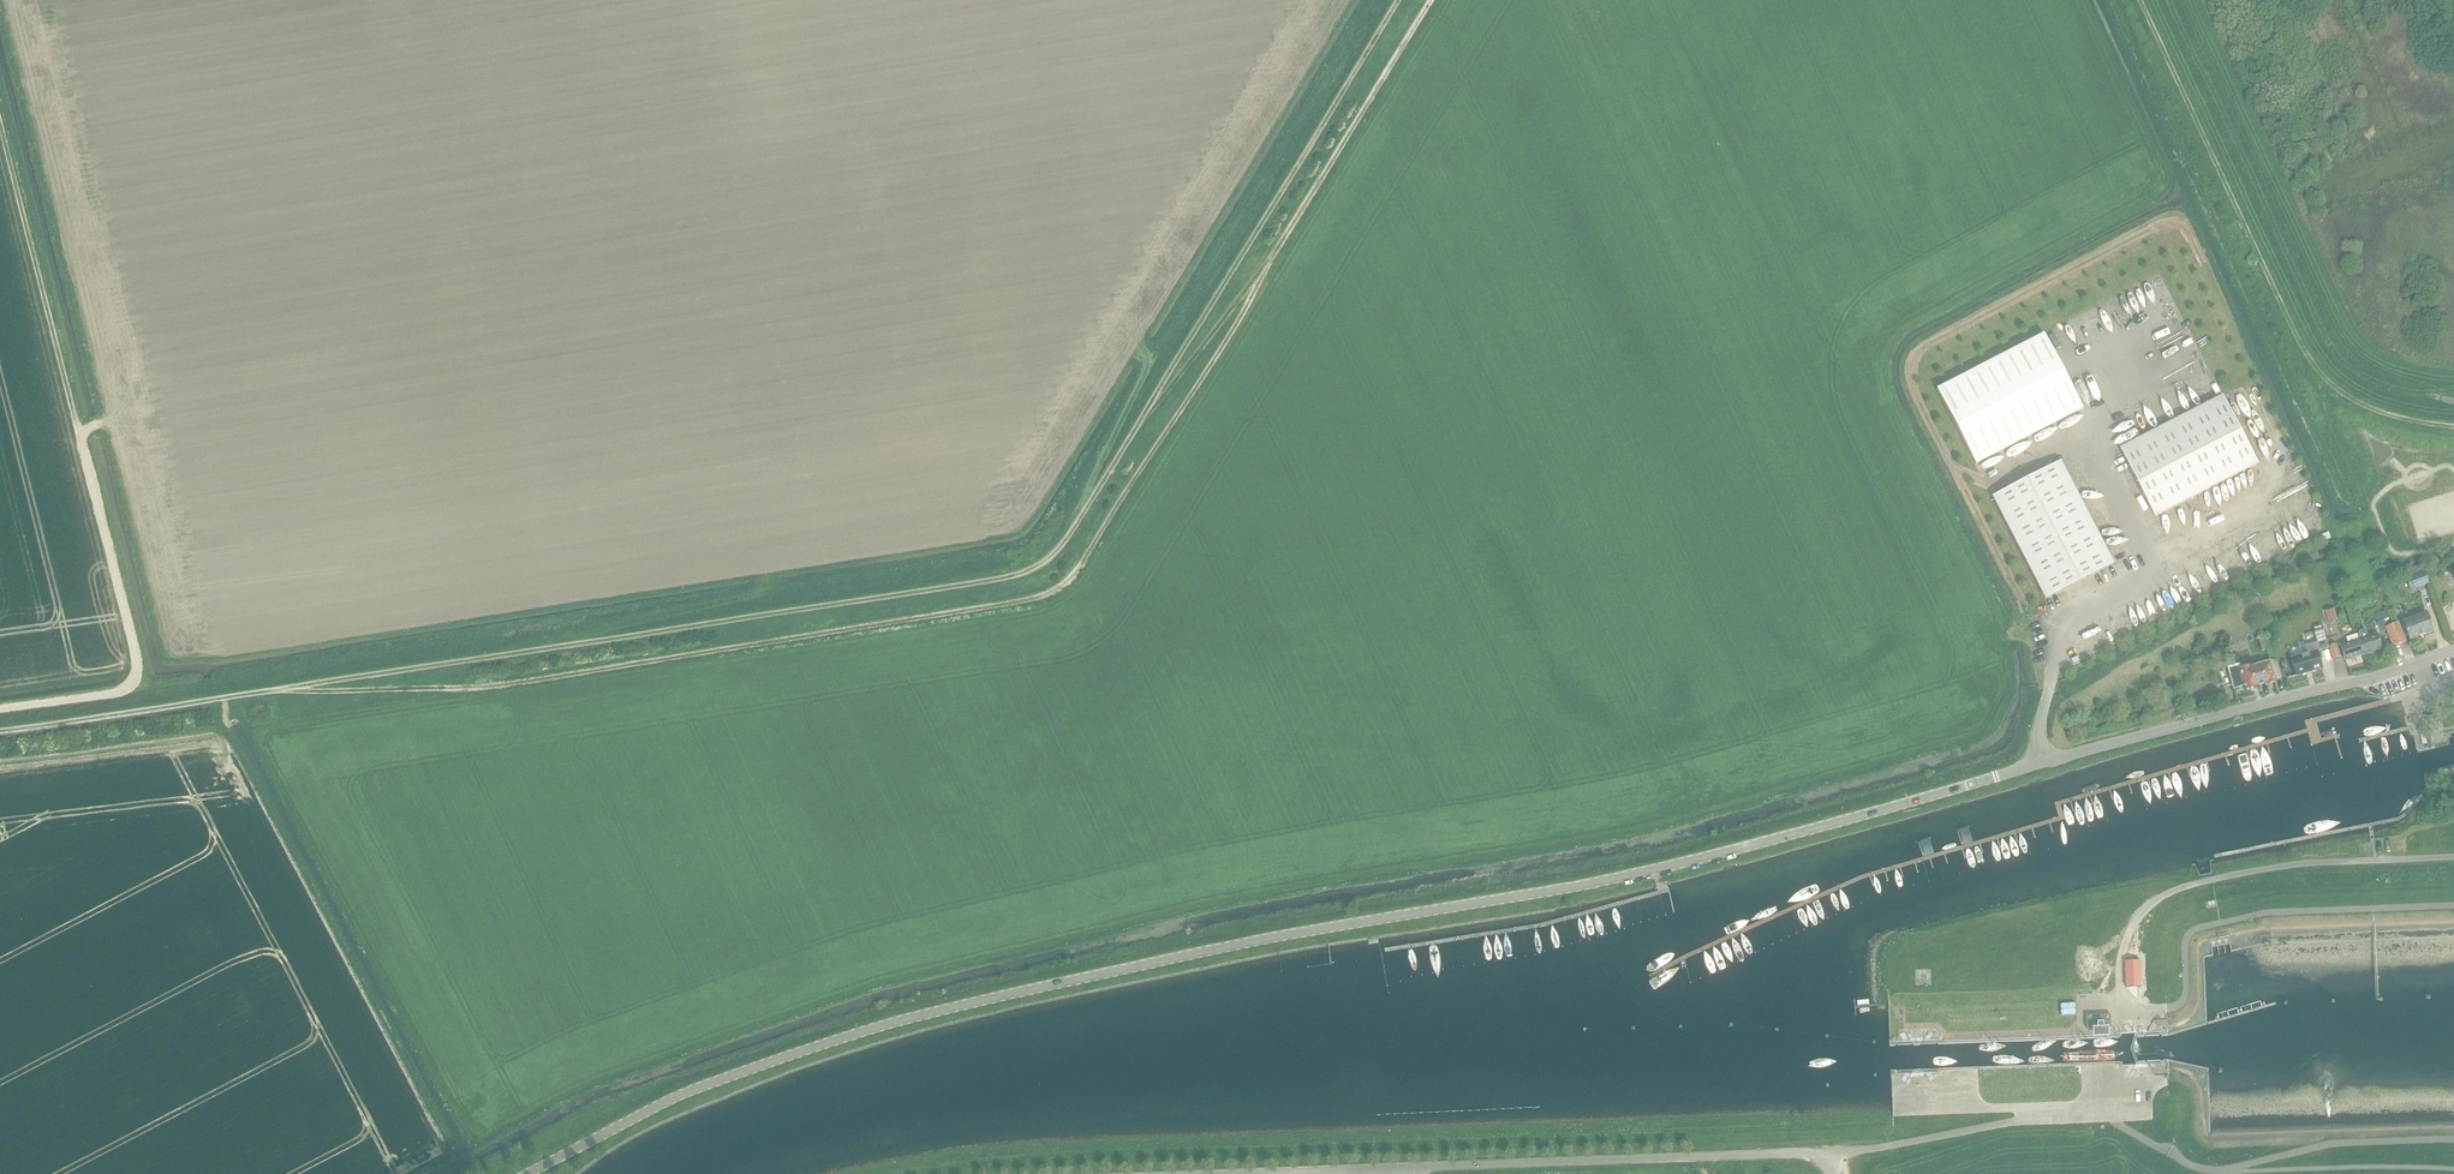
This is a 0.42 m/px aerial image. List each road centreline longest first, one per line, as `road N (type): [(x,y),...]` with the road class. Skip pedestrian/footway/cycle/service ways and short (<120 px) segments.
road 1 (track): [(1400,0),(1078,526),(1040,566),(0,731)]
road 2 (unclassified): [(524,1173),(660,1104),(922,1015),(1327,927),(1628,877),(2083,752)]
road 3 (track): [(1430,0),(1071,578),(1054,592),(467,689),(287,688)]
road 4 (track): [(0,118),(138,664),(128,689),(0,708)]
road 5 (unclassified): [(1219,1173),(1824,1153)]
road 6 (track): [(2453,426),(2367,406),(2315,366),(2142,0)]
road 7 (residential): [(2083,752),(2453,649)]
road 8 (track): [(558,647),(761,595),(766,567)]
road 9 (track): [(1078,526),(1146,365),(1148,355),(1135,344)]

